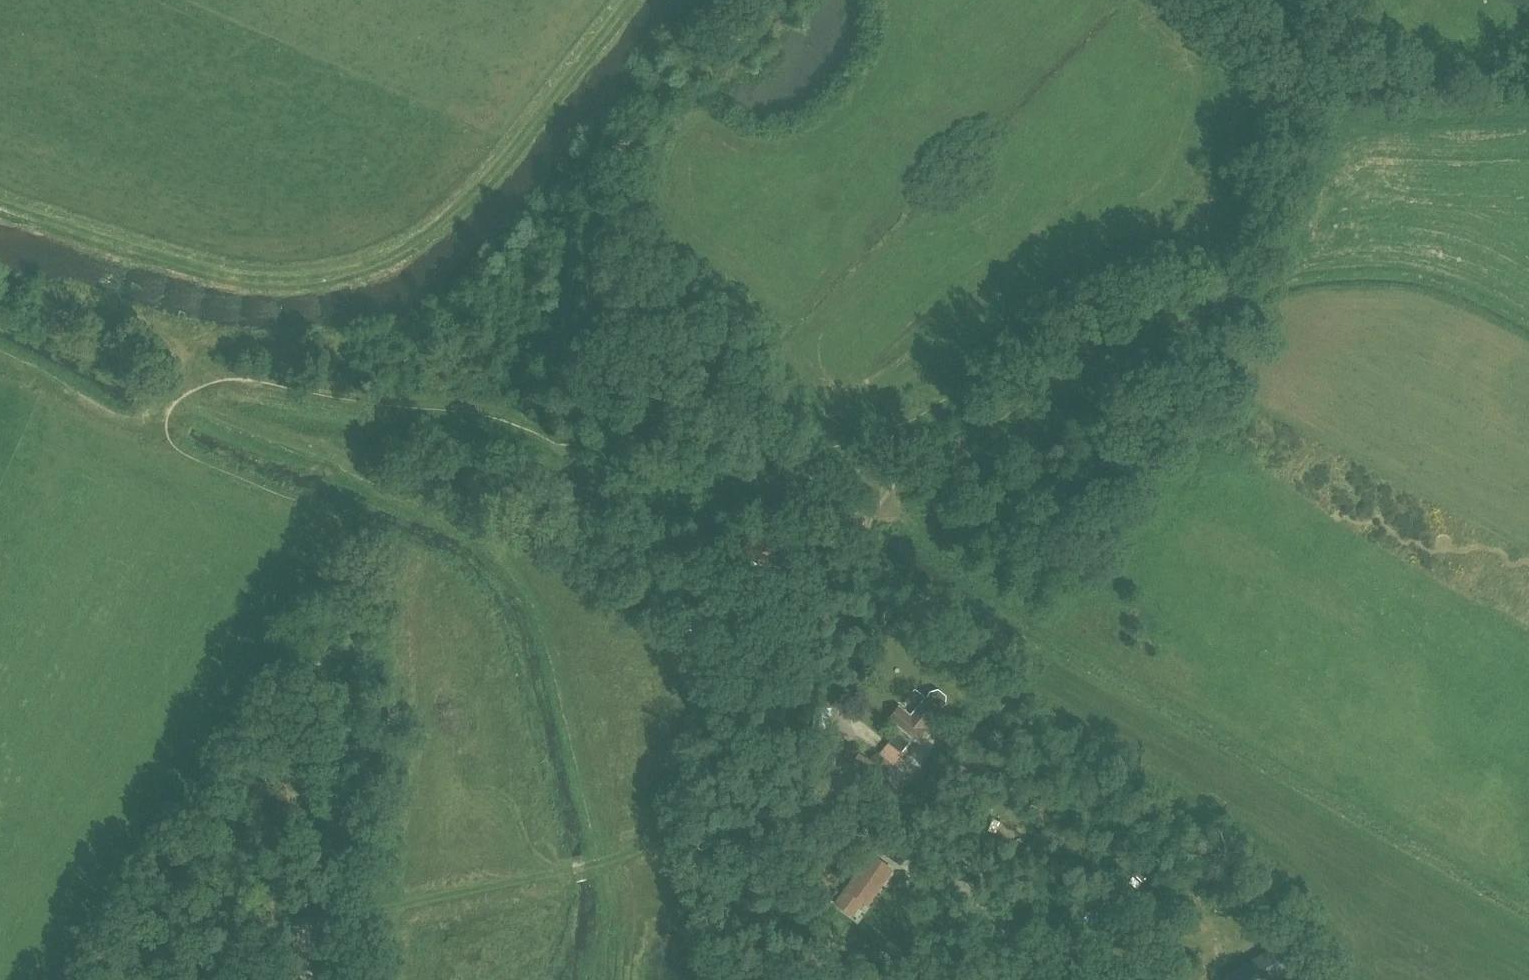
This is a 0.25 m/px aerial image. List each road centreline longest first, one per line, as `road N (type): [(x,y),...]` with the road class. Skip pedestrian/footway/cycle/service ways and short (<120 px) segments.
road 1 (track): [(837,746),(841,691),(891,601),(873,541),(889,482),(1103,350),(1232,284),(1290,73),(1349,0)]
road 2 (track): [(637,0),(455,221),(389,262),(306,280),(233,279),(0,202)]
road 3 (track): [(76,952),(206,946),(606,868)]

